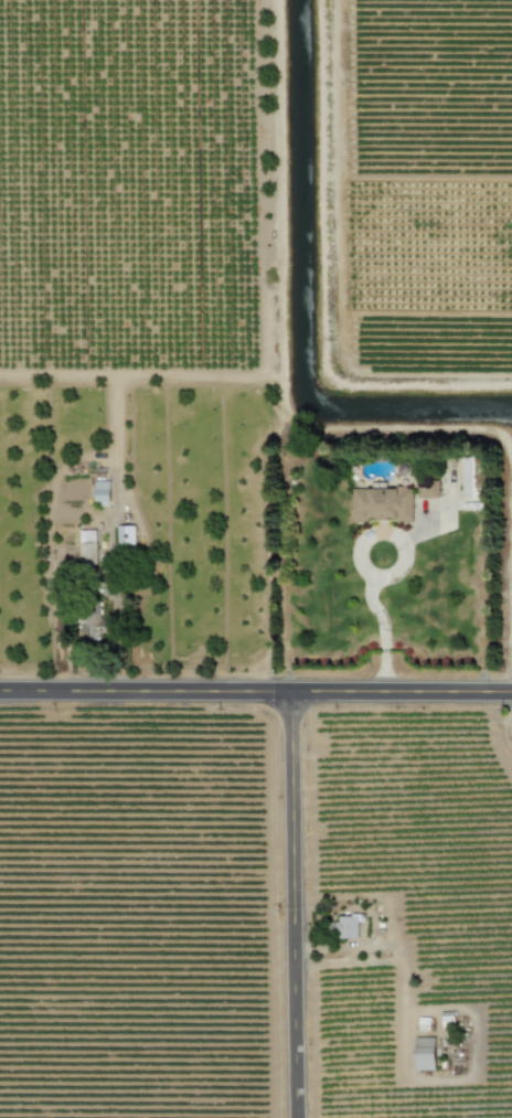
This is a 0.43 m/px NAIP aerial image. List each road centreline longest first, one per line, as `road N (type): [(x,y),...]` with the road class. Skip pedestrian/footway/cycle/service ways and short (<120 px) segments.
road 1 (tertiary): [(511,690),(0,690)]
road 2 (residential): [(296,1117),(290,691)]

